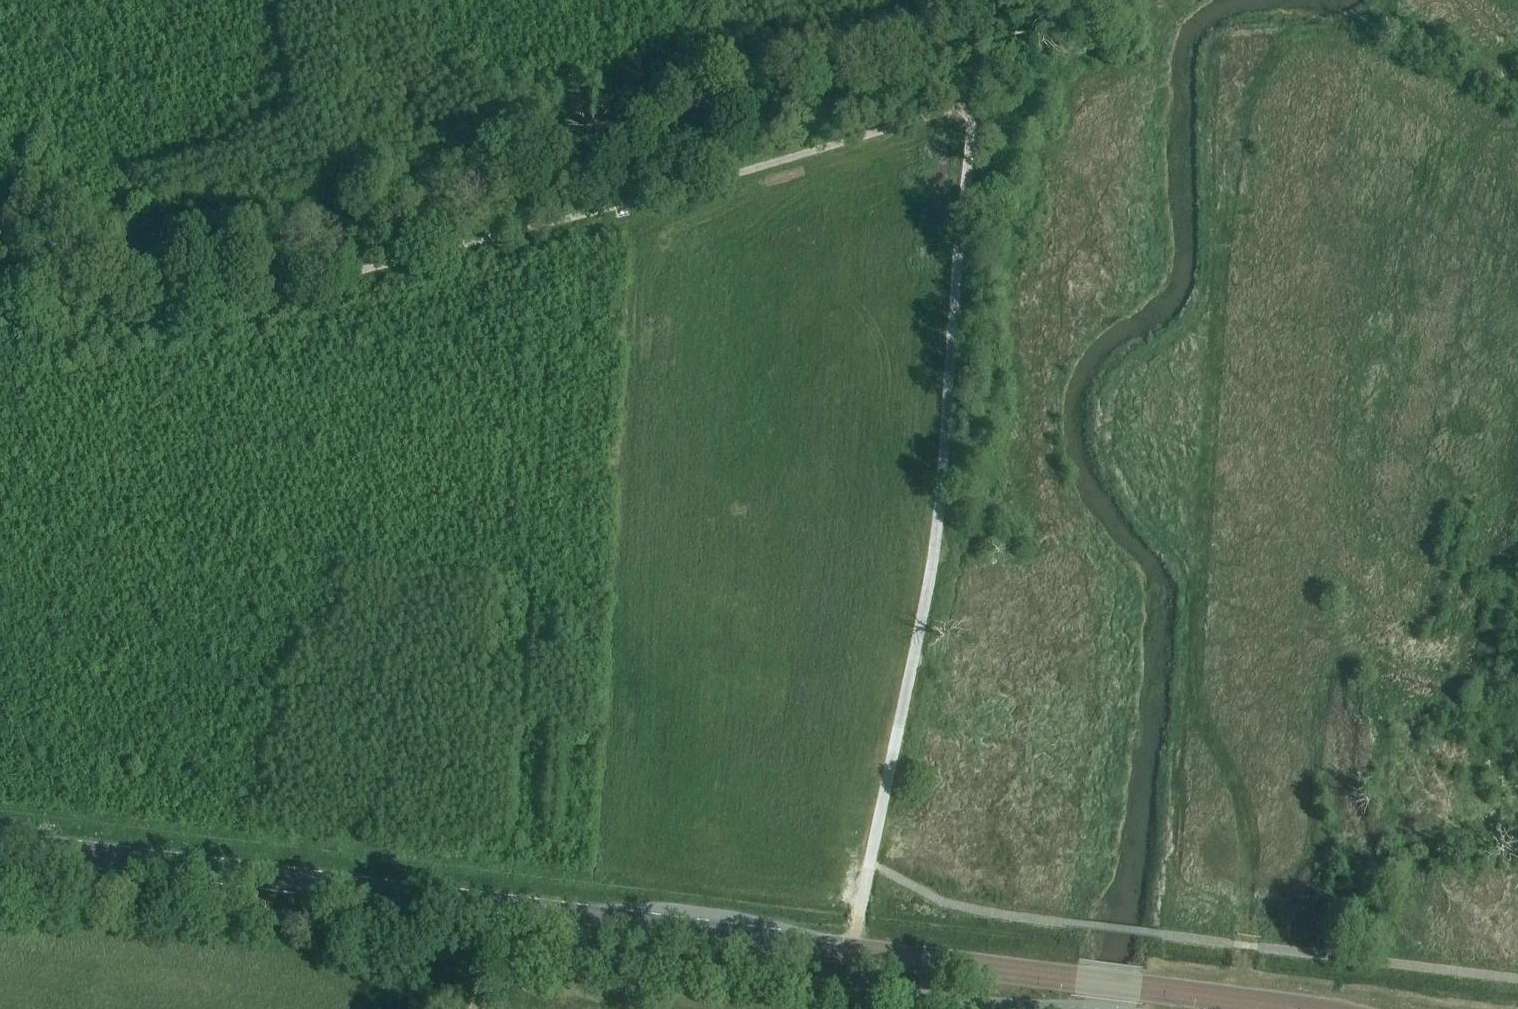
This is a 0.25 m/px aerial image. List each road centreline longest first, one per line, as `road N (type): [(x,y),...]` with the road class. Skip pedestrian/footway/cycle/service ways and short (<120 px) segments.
road 1 (secondary): [(0,845),(1302,1008)]

